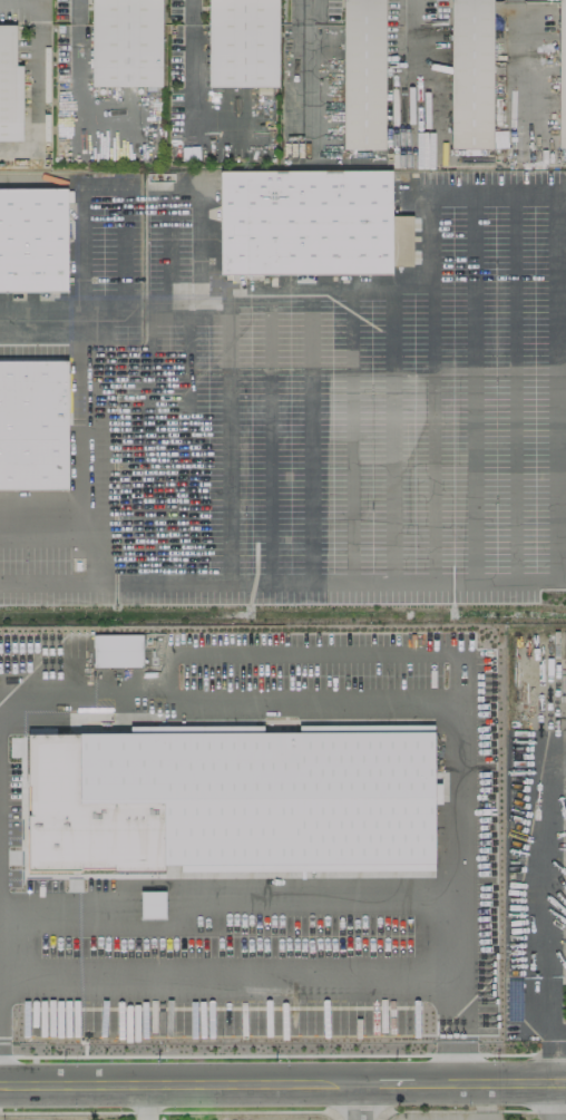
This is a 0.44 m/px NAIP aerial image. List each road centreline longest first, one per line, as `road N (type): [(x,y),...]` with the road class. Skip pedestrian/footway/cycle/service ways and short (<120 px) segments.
road 1 (tertiary): [(0,1087),(565,1085)]

